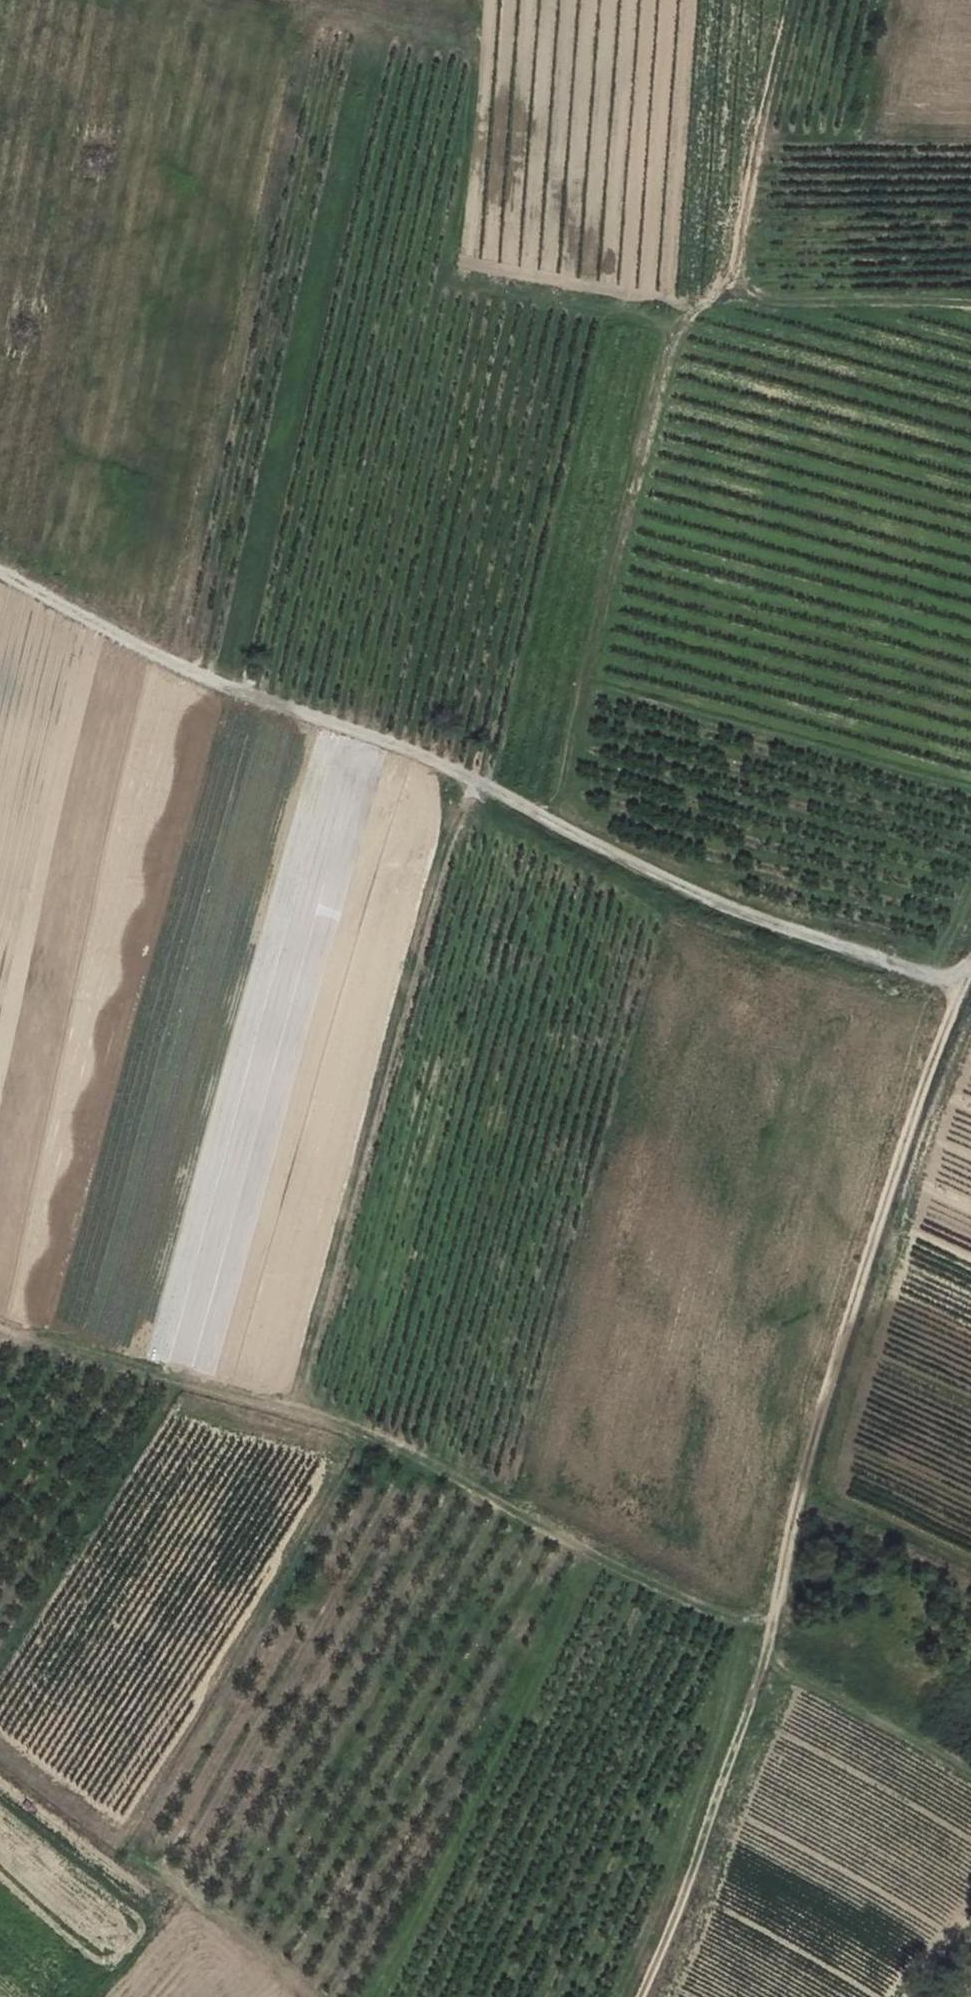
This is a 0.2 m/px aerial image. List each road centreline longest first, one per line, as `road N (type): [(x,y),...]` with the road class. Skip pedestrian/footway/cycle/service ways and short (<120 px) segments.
road 1 (track): [(642,1996),(757,1693),(845,1333),(970,965)]
road 2 (track): [(0,573),(172,666),(431,761),(742,910),(962,980)]
road 3 (track): [(0,1317),(364,1433),(772,1627)]

